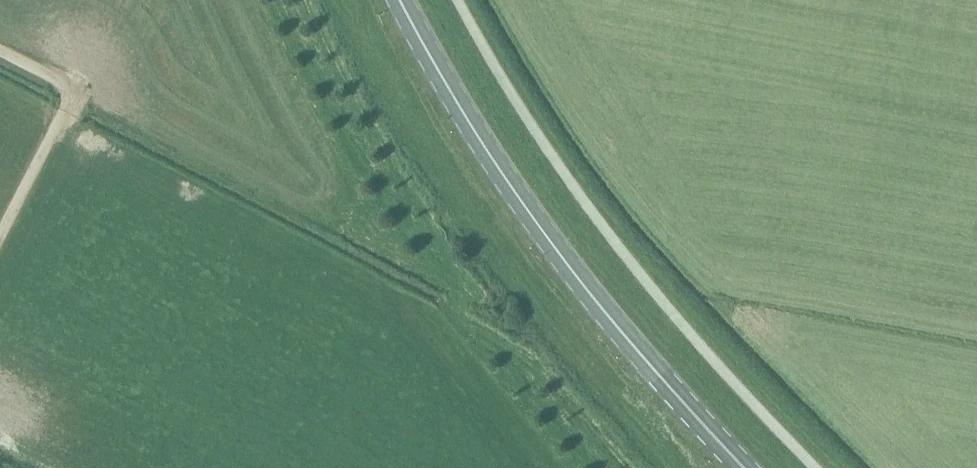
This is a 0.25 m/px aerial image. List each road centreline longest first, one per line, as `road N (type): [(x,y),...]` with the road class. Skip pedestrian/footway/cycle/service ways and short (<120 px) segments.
road 1 (primary): [(744,467),(559,258),(398,0)]

